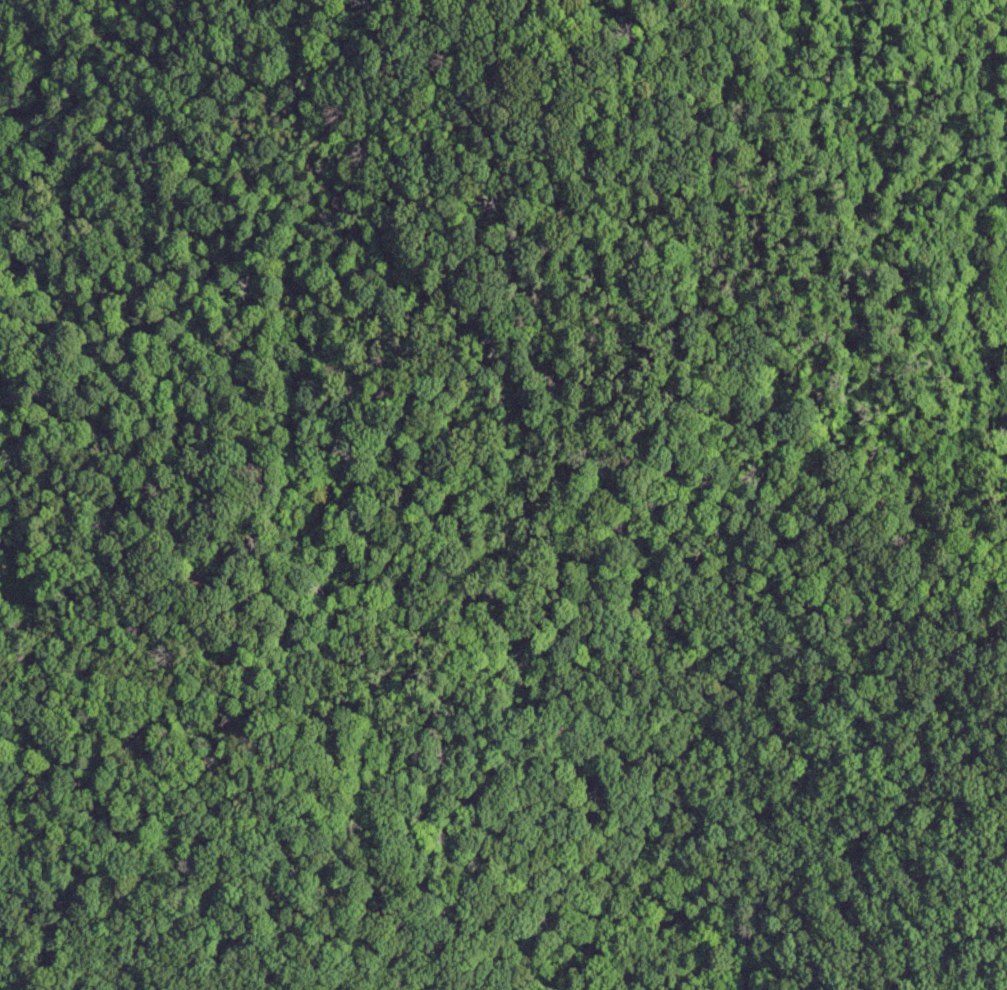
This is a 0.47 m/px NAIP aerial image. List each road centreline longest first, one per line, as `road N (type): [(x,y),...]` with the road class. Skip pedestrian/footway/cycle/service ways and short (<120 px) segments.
road 1 (track): [(302,0),(319,284),(259,356),(170,402),(0,457)]

